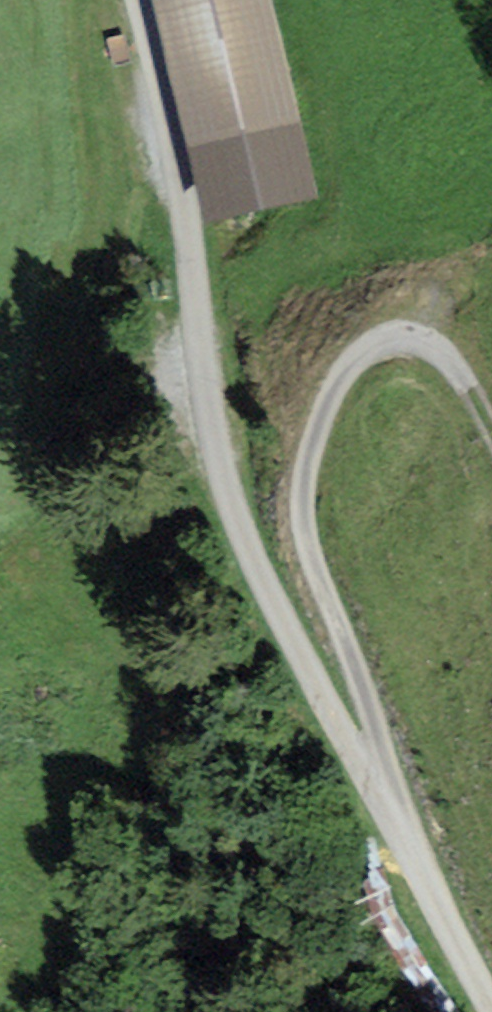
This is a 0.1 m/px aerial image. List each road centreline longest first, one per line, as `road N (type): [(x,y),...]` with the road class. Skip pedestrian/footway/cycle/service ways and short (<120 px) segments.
road 1 (residential): [(134,0),(182,207),(196,366),(232,516),(491,1011)]
road 2 (track): [(491,432),(441,350),(387,340),(340,379),(310,457),(304,488),(312,551),(401,806),(404,848)]

